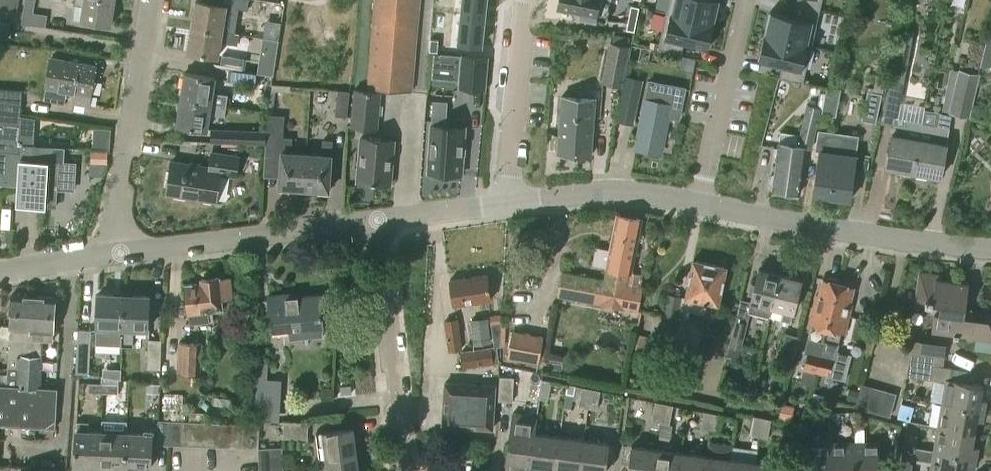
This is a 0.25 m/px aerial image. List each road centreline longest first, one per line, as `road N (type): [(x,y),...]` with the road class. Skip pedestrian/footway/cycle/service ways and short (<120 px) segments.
road 1 (unclassified): [(699,204),(990,248)]
road 2 (unclassified): [(110,255),(377,219)]
road 3 (residential): [(110,255),(150,0)]
road 4 (unclassified): [(377,219),(406,470)]
road 5 (residential): [(699,204),(745,0)]
road 6 (residential): [(511,202),(527,0)]
road 7 (unclassified): [(511,202),(597,193),(699,204)]
road 8 (unclassified): [(377,219),(511,202)]

